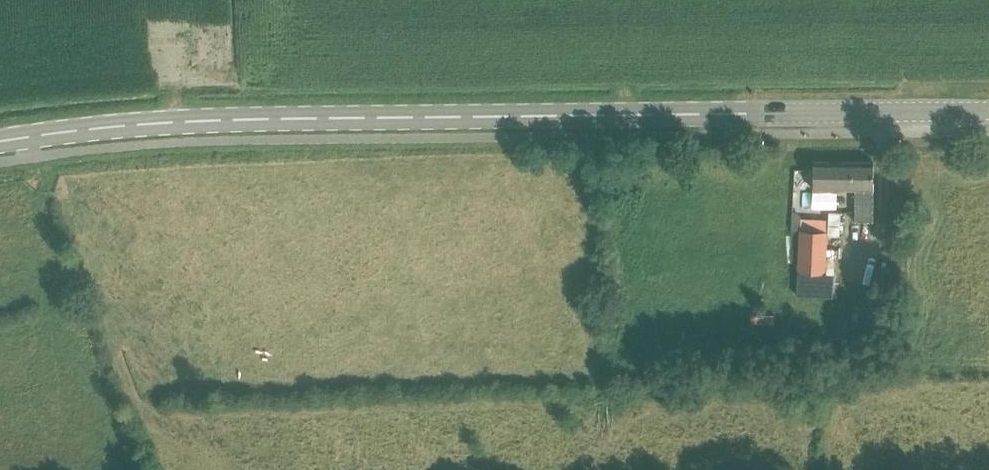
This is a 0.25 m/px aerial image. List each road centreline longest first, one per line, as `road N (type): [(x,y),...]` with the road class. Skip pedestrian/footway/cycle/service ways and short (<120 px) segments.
road 1 (tertiary): [(0,140),(156,120),(988,111)]

